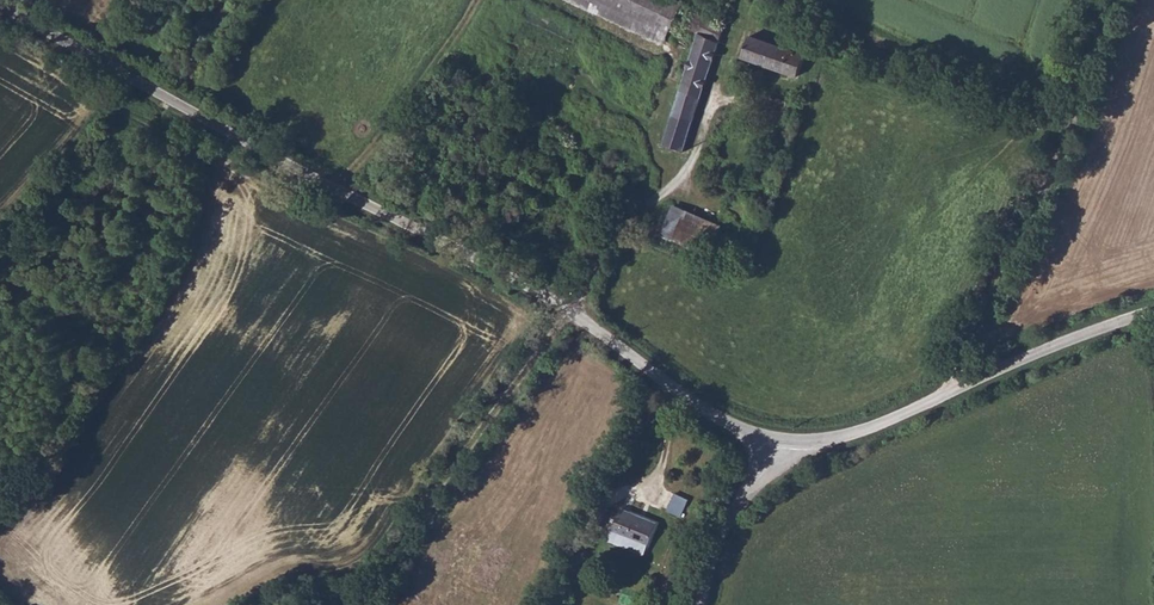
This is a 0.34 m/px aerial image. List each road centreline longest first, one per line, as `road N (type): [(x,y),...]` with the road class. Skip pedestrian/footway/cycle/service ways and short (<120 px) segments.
road 1 (unclassified): [(0,10),(564,309),(731,426),(781,441)]
road 2 (track): [(942,397),(1053,174),(1110,0)]
road 3 (unclassified): [(781,441),(858,432),(1153,311)]
road 4 (track): [(564,309),(442,476),(370,604)]
road 5 (track): [(335,187),(452,45),(475,0)]
road 6 (unclassified): [(701,604),(721,535),(781,441)]

